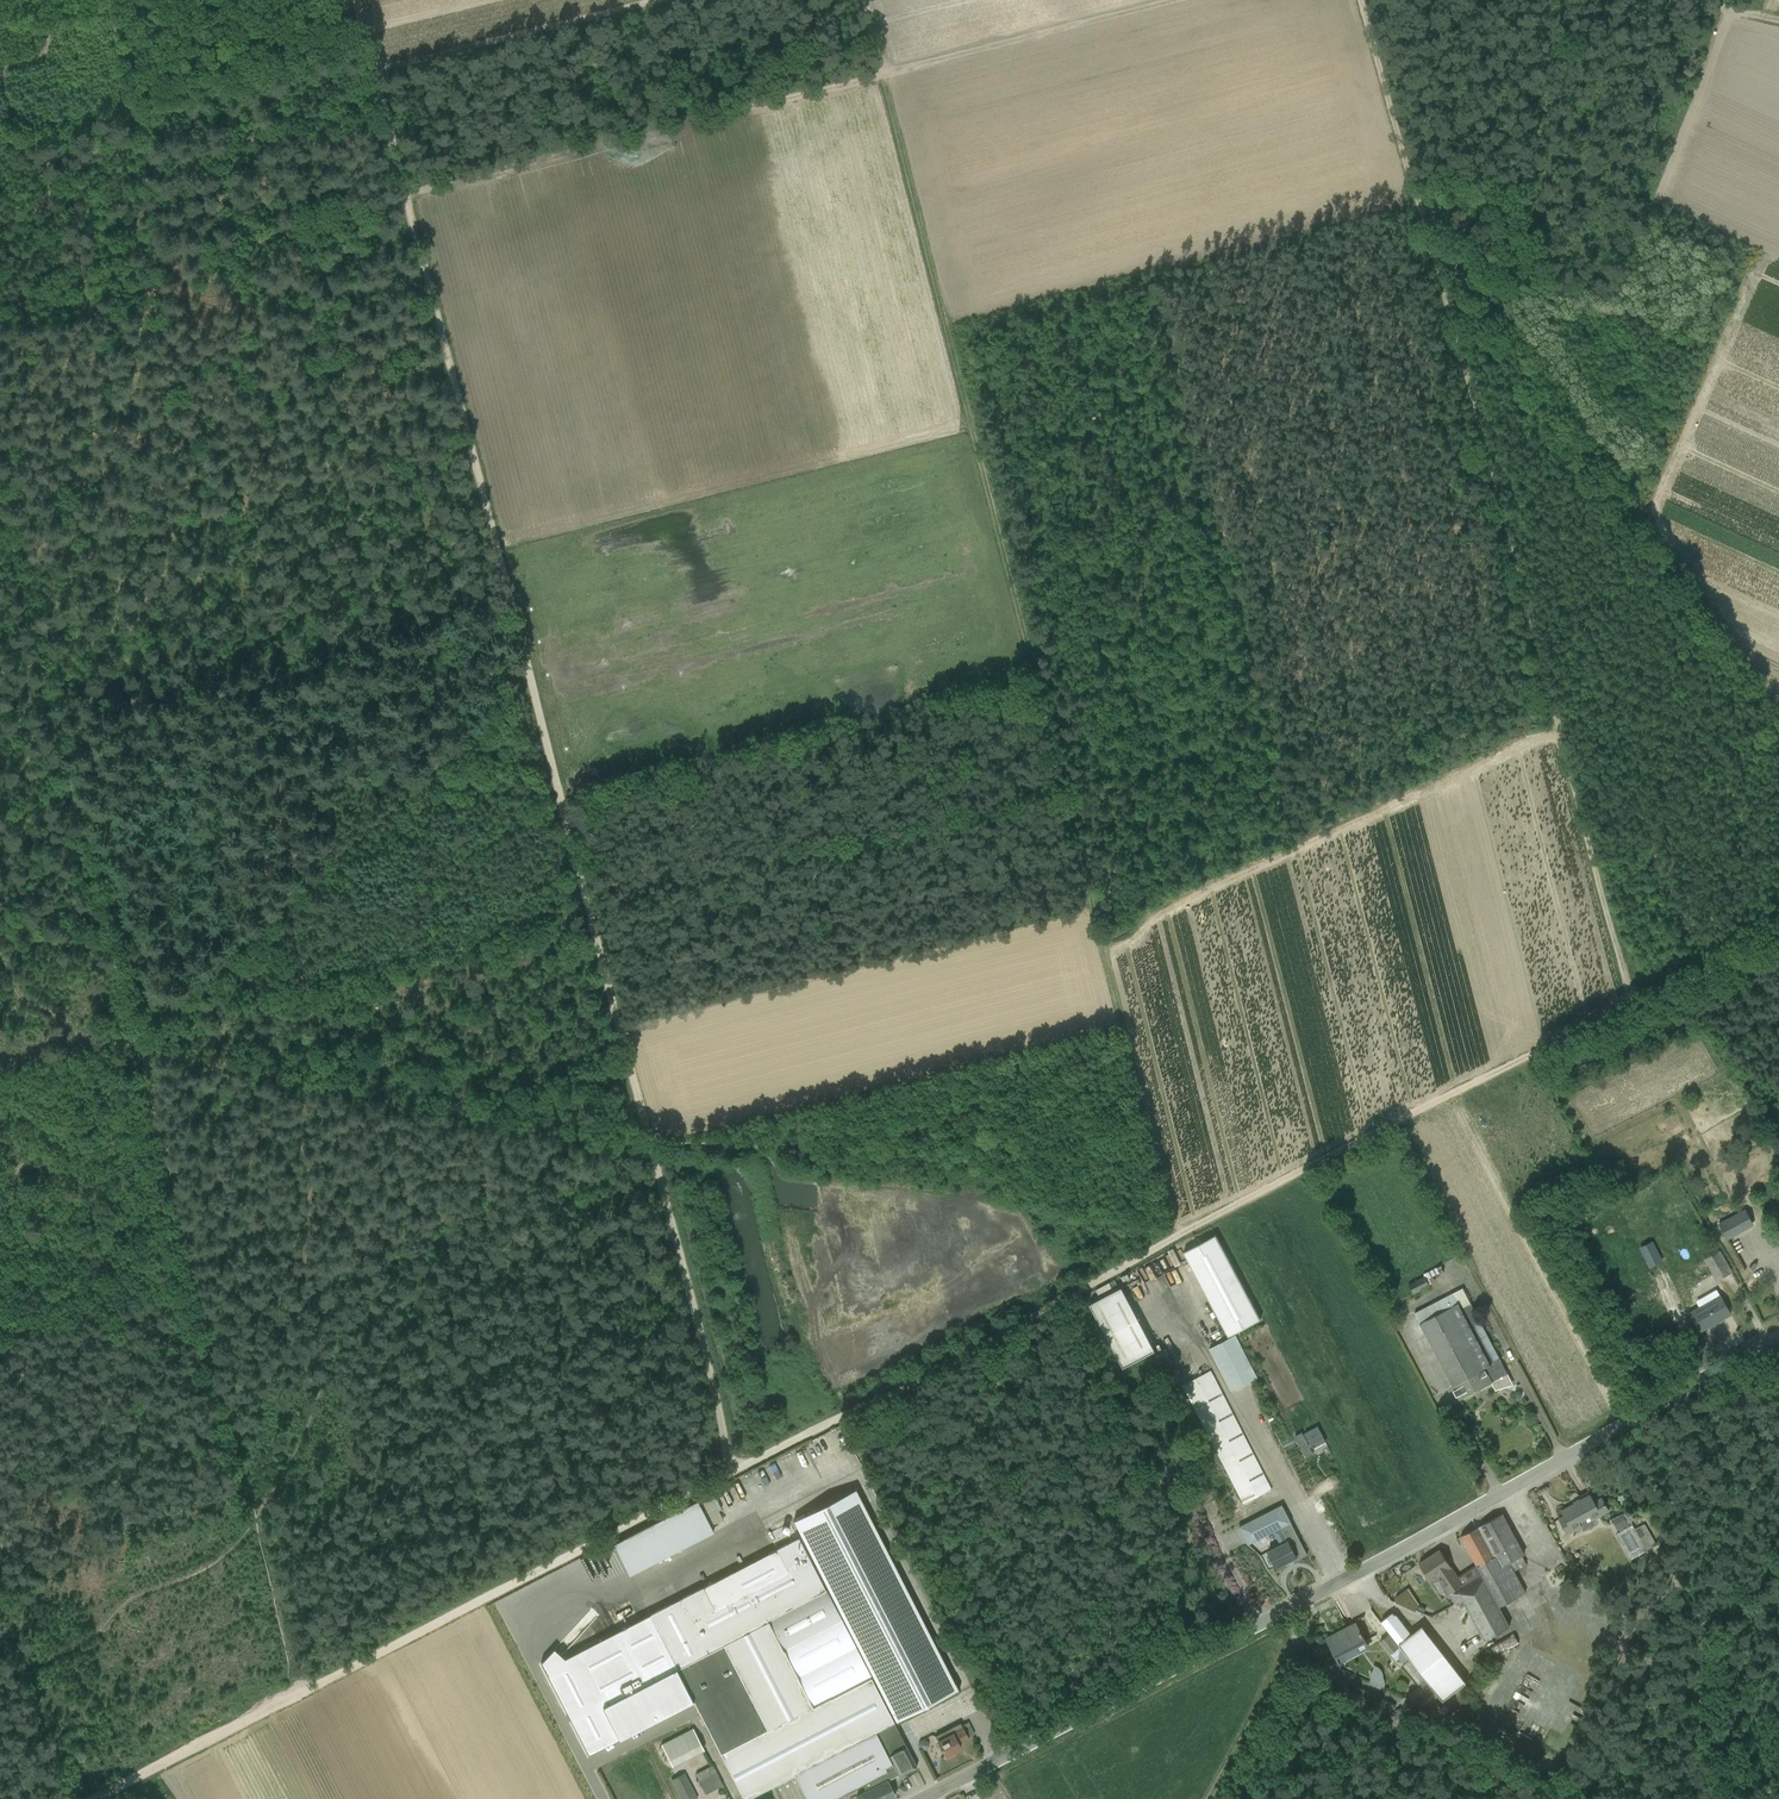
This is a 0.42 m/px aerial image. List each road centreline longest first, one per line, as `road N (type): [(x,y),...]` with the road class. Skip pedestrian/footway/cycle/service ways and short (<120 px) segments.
road 1 (track): [(733,1472),(356,0)]
road 2 (track): [(0,499),(307,1691)]
road 3 (track): [(1188,1234),(887,73)]
road 4 (track): [(1659,990),(733,1472)]
road 5 (unclassified): [(922,1798),(1306,1600),(1778,1336)]
road 6 (track): [(1778,727),(1744,694),(1431,219),(1367,0)]
road 7 (track): [(1443,236),(1635,1001)]
road 8 (track): [(137,1048),(657,1156)]
road 9 (track): [(887,73),(407,195)]
road 10 (track): [(733,1472),(307,1691)]
road 11 (track): [(0,306),(407,198)]
road 12 (track): [(887,73),(1158,0)]
road 13 (track): [(307,1691),(101,1798)]
road 14 (track): [(1306,1600),(1306,1617),(1211,1798)]
road 15 (track): [(1659,990),(1693,962),(1778,923)]
road 16 (track): [(132,1036),(0,1074)]

